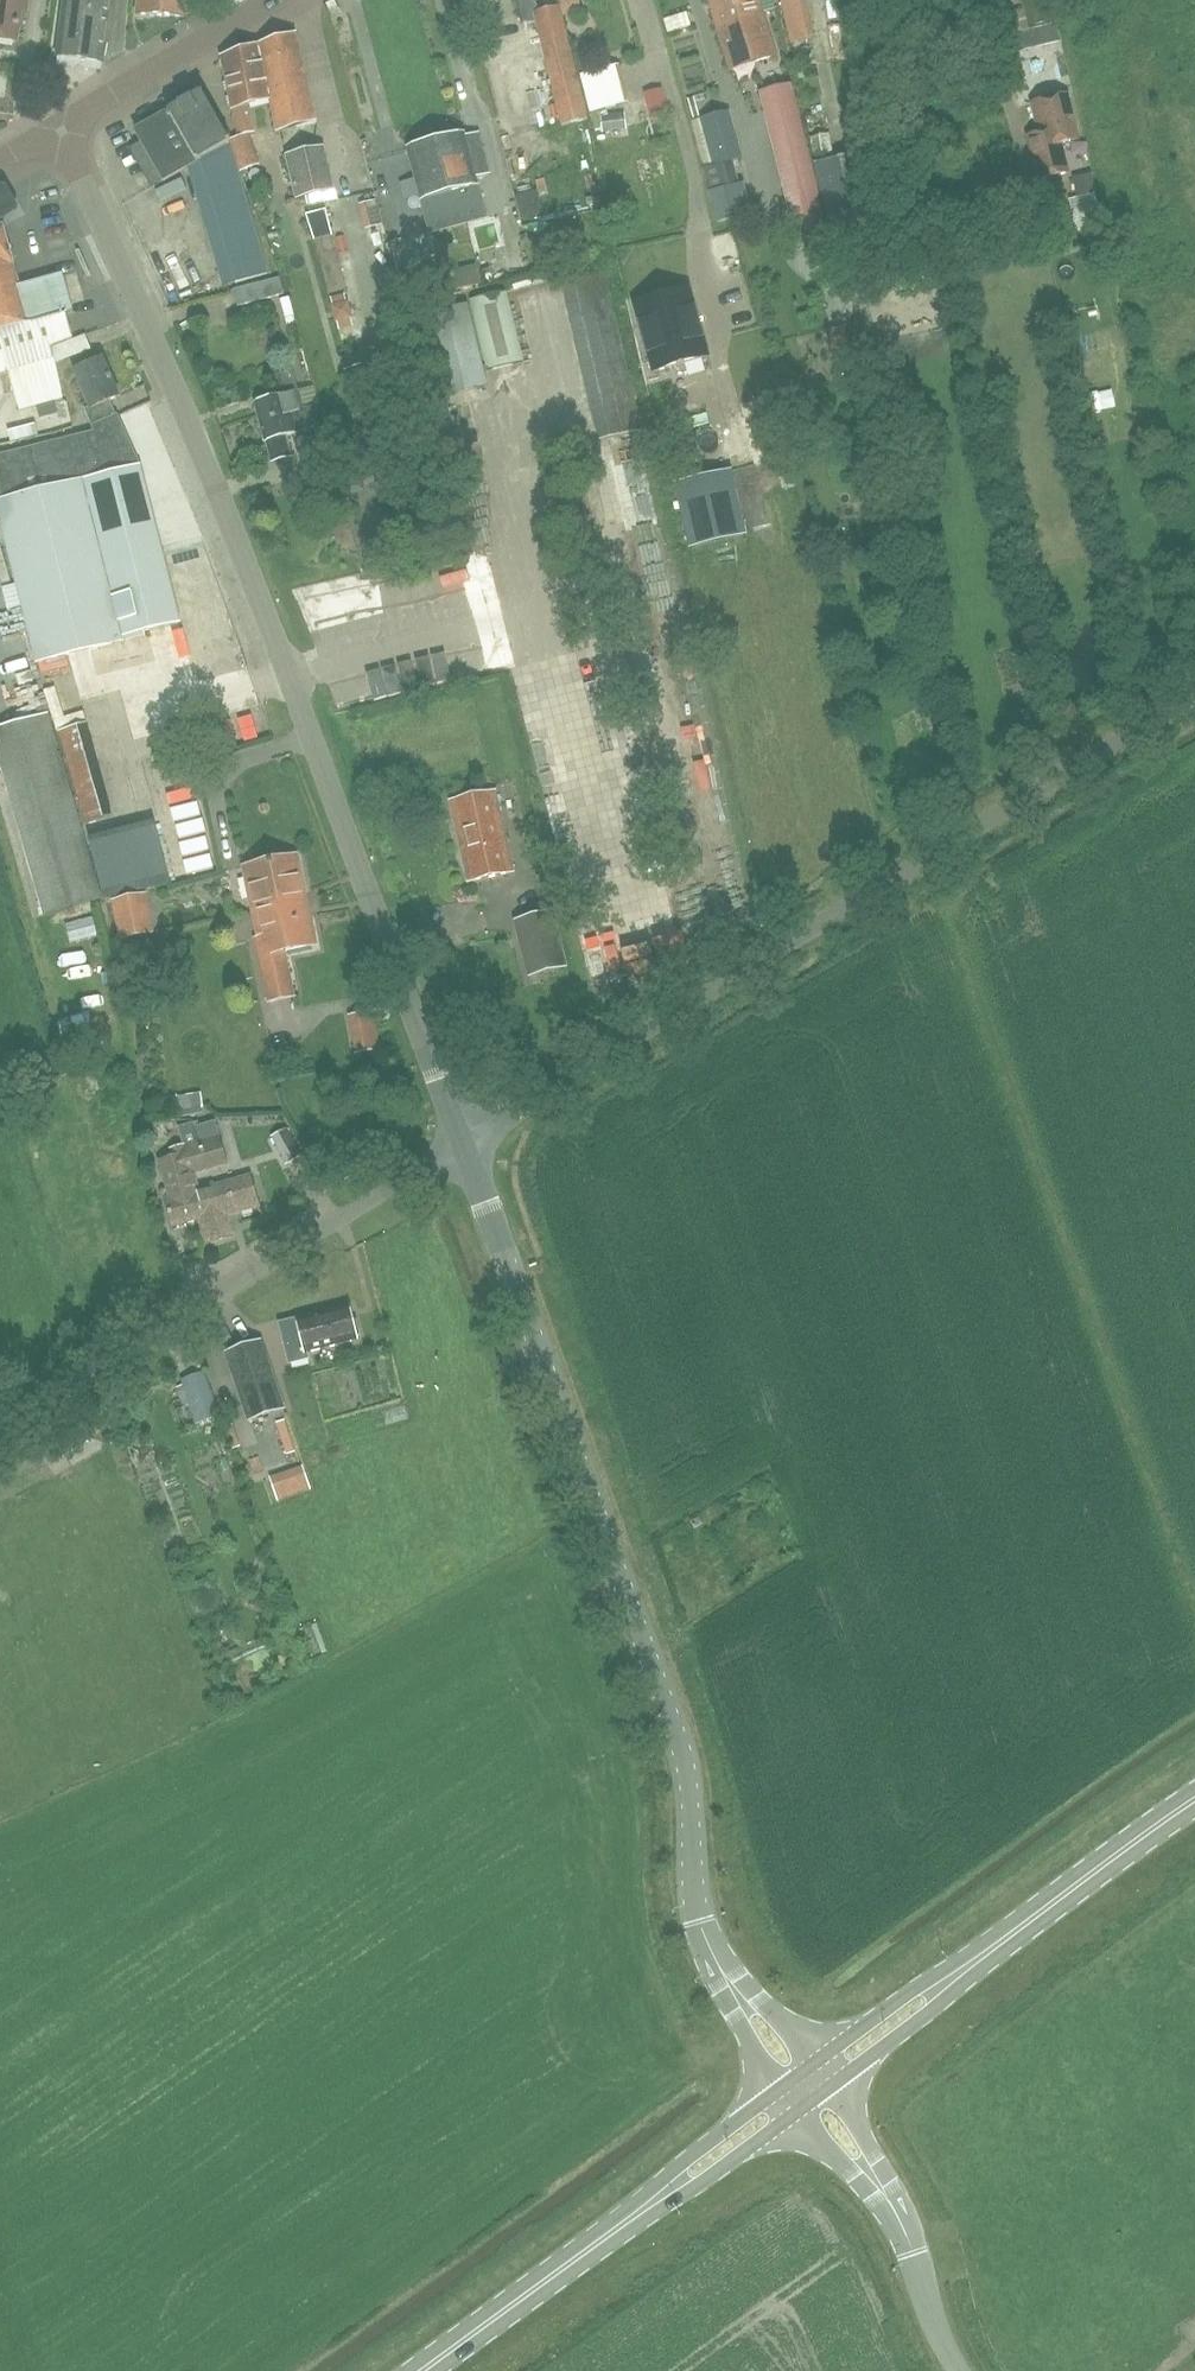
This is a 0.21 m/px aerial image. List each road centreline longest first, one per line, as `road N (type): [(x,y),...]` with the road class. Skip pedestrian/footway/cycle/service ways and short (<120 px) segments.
road 1 (residential): [(462,1144),(200,447),(57,124)]
road 2 (unclassified): [(808,2088),(709,1953),(697,1922),(688,1785),(677,1743),(462,1144)]
road 3 (unclassified): [(462,1144),(1194,693)]
road 4 (unclassified): [(0,1423),(462,1144)]
road 5 (secondary): [(808,2088),(1194,1799)]
road 6 (secondary): [(421,2370),(808,2088)]
road 7 (unclassified): [(958,2370),(941,2345),(896,2215),(808,2088)]
road 8 (residential): [(57,124),(271,0)]

